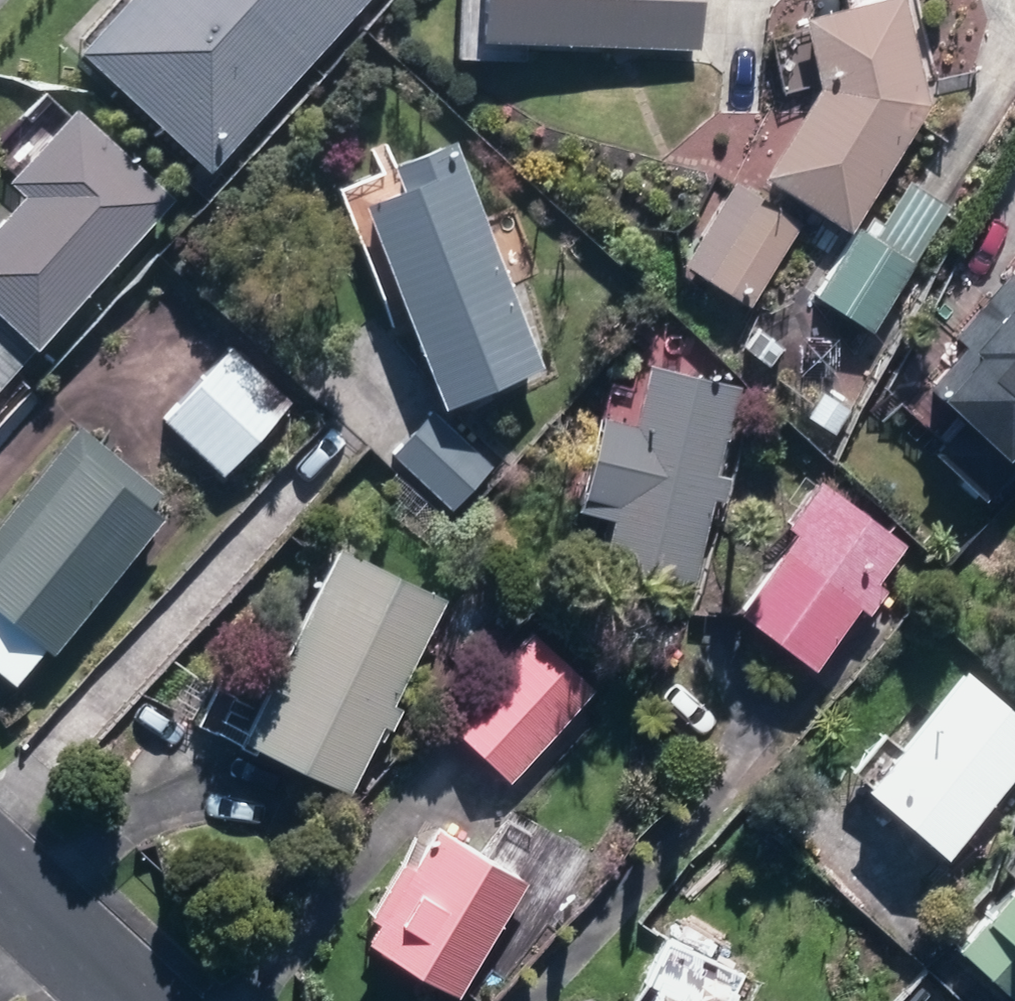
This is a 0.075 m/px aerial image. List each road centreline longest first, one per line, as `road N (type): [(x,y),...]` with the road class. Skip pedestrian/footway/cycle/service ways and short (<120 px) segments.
road 1 (residential): [(0,873),(139,1000)]

